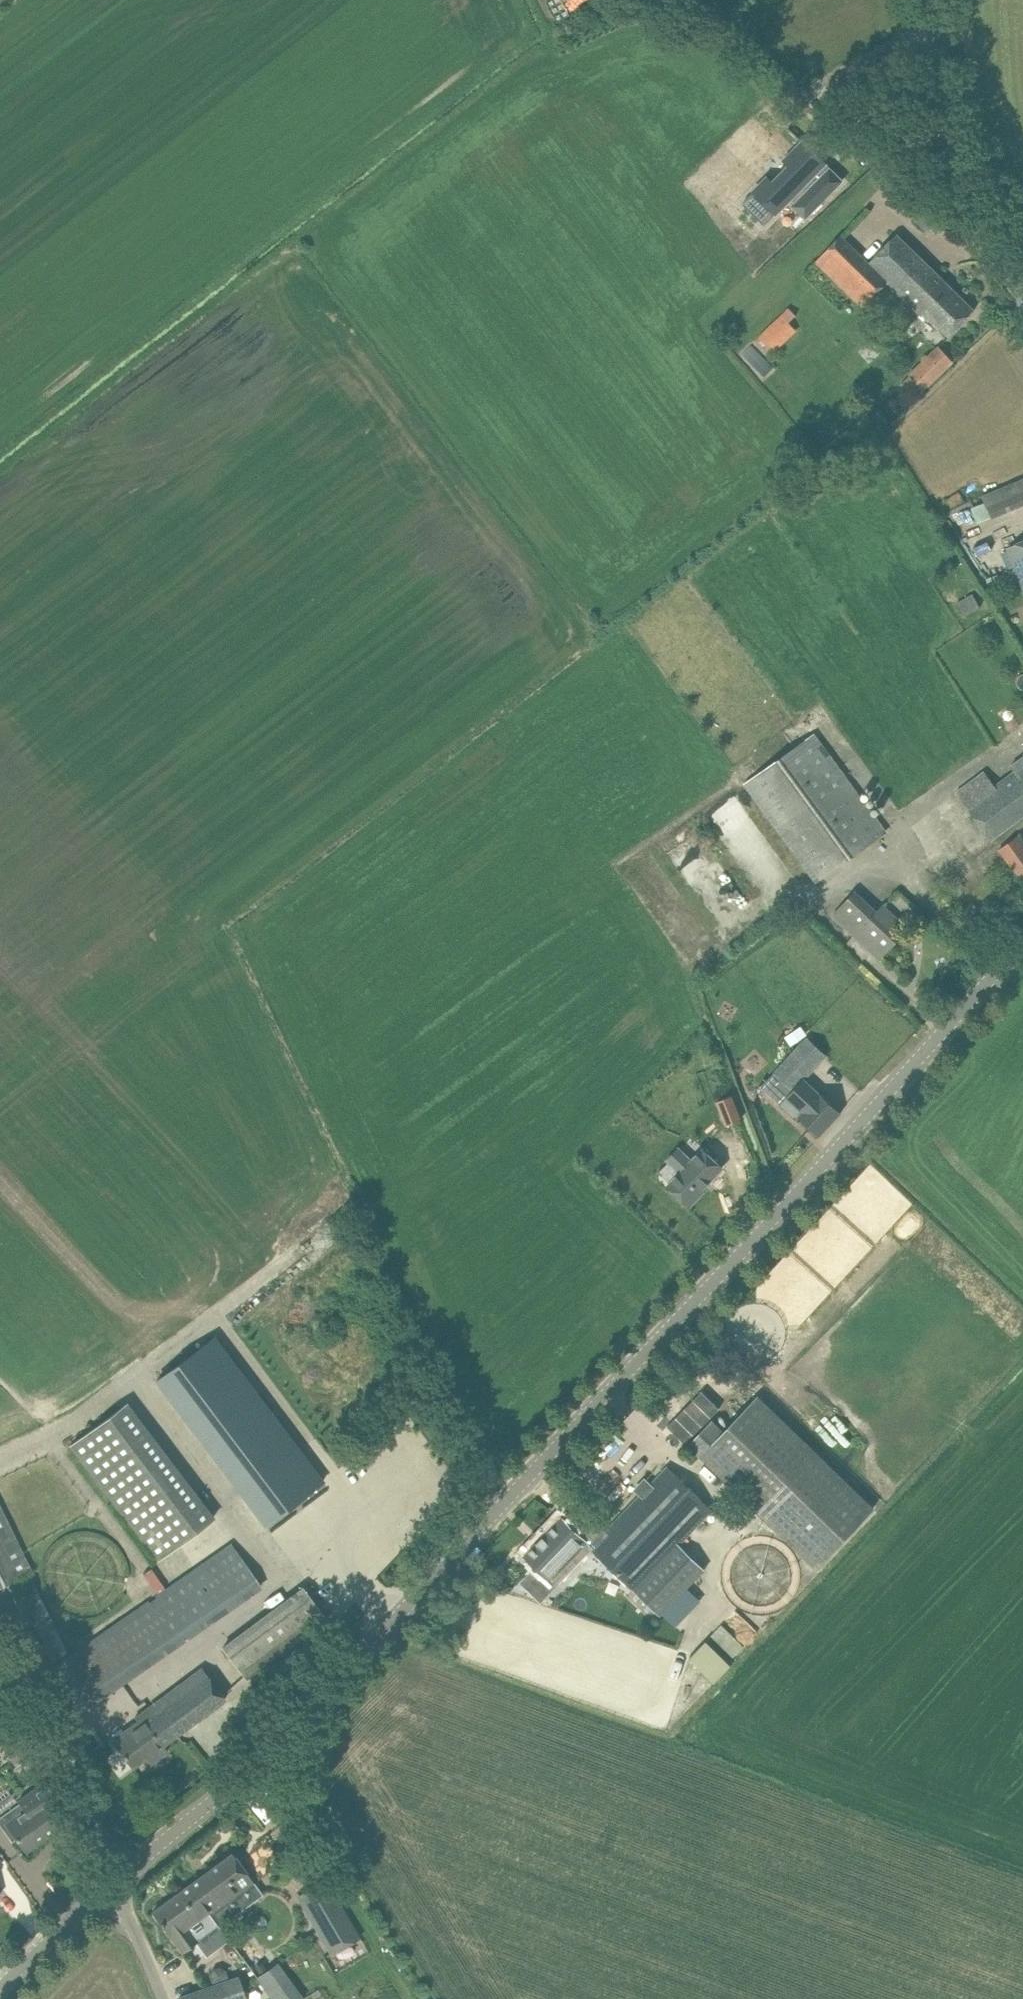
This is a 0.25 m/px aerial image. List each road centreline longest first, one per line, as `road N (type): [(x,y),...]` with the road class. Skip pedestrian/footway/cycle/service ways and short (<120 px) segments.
road 1 (tertiary): [(110,1887),(437,1574),(1022,940)]
road 2 (tertiary): [(1022,307),(962,203),(942,141),(926,0)]
road 3 (tertiary): [(0,1988),(110,1887)]
road 4 (residential): [(110,1887),(163,1998)]

